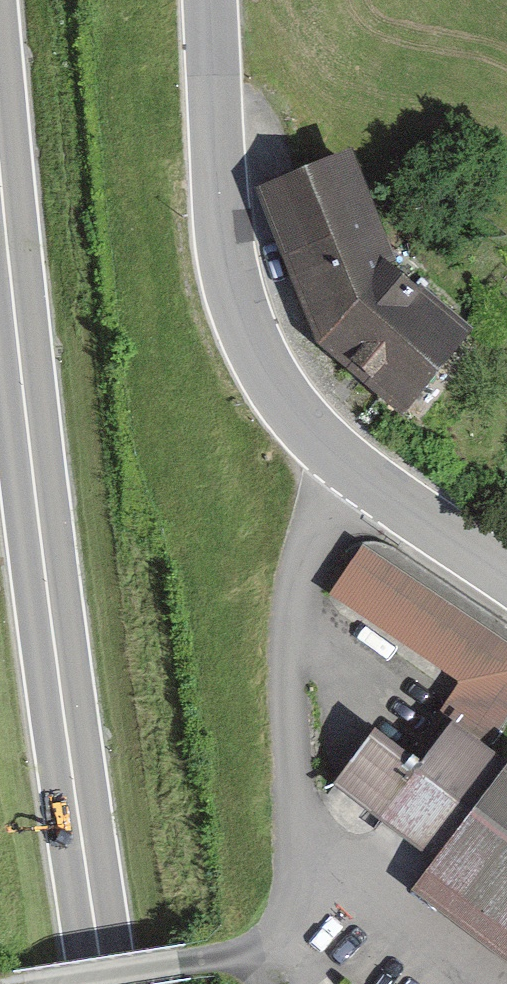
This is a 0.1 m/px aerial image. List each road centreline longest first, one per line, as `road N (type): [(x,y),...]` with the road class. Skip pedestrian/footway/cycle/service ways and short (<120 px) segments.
road 1 (trunk): [(0,155),(59,674),(107,983)]
road 2 (tertiary): [(506,579),(303,426),(270,379),(245,328),(220,220),(212,0)]

